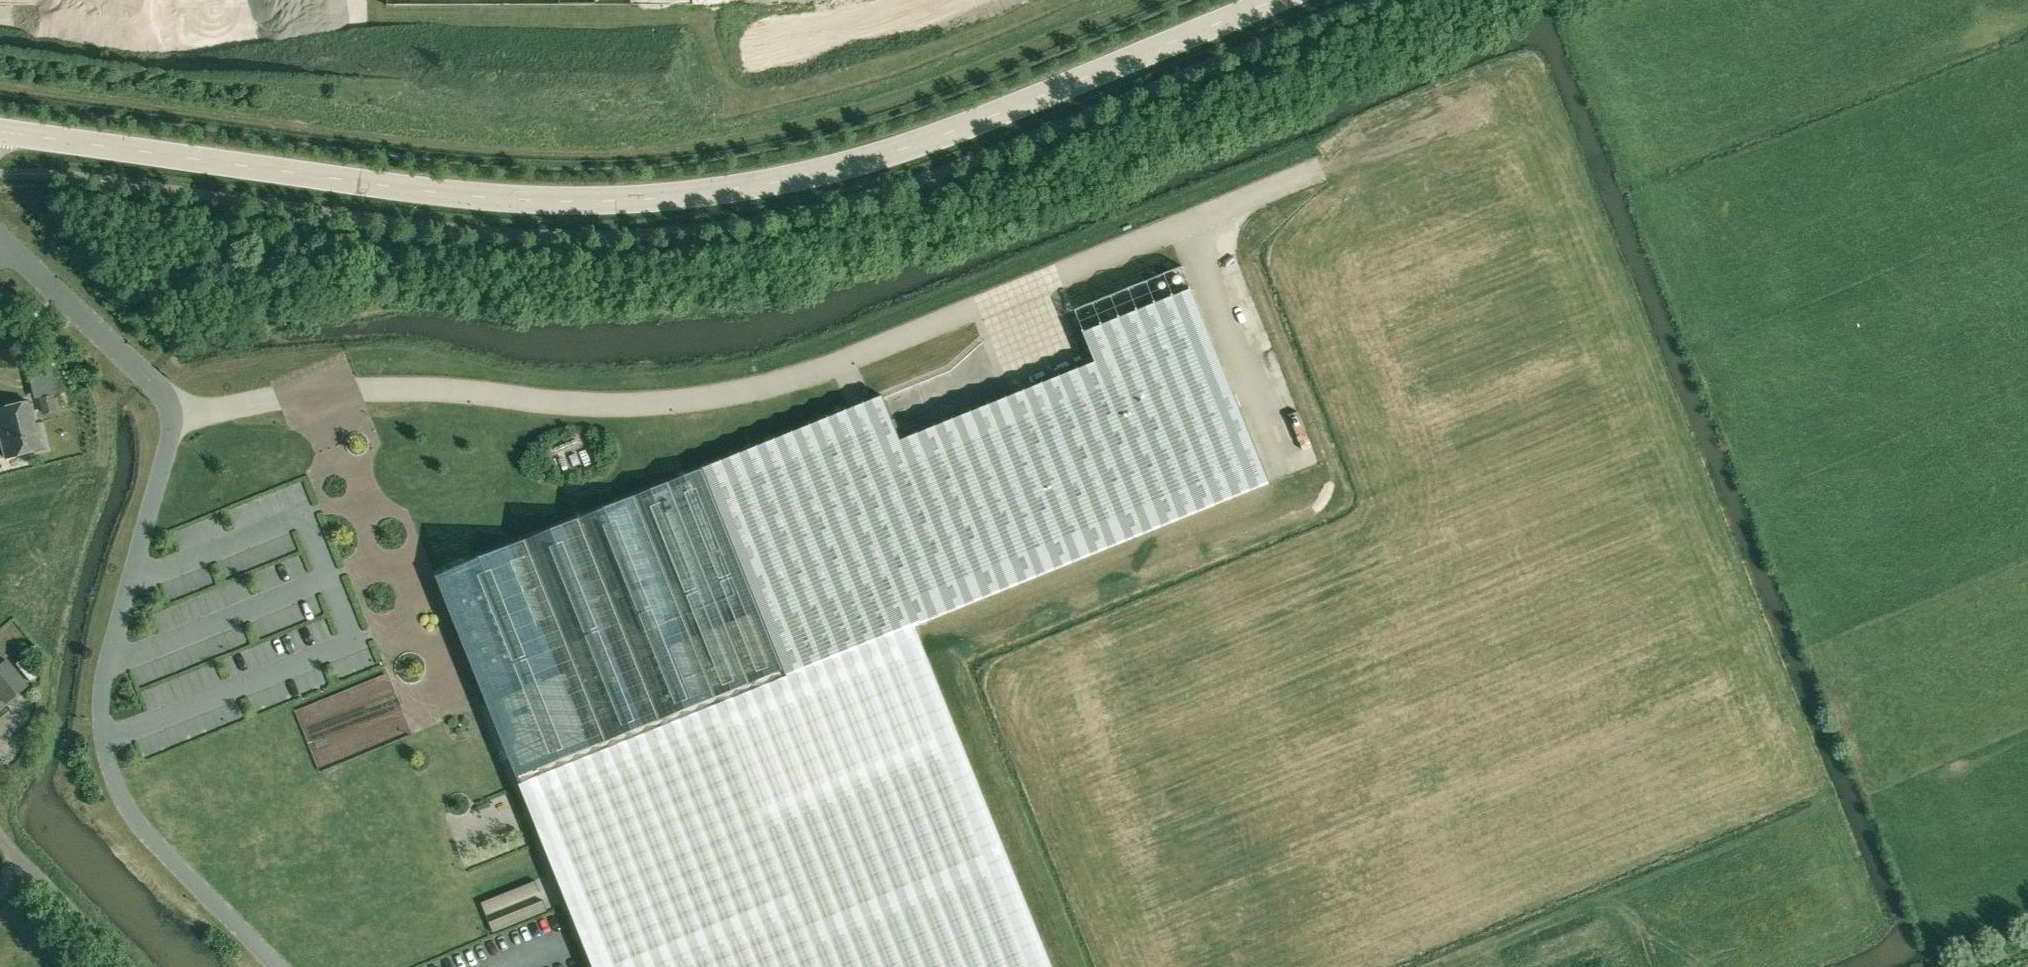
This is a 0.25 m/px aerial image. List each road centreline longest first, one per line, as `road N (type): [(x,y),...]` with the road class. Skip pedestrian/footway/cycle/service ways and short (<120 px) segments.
road 1 (secondary): [(0,131),(392,188),(628,201),(760,185),(922,145),(1272,0)]
road 2 (unclassified): [(127,966),(0,839)]

